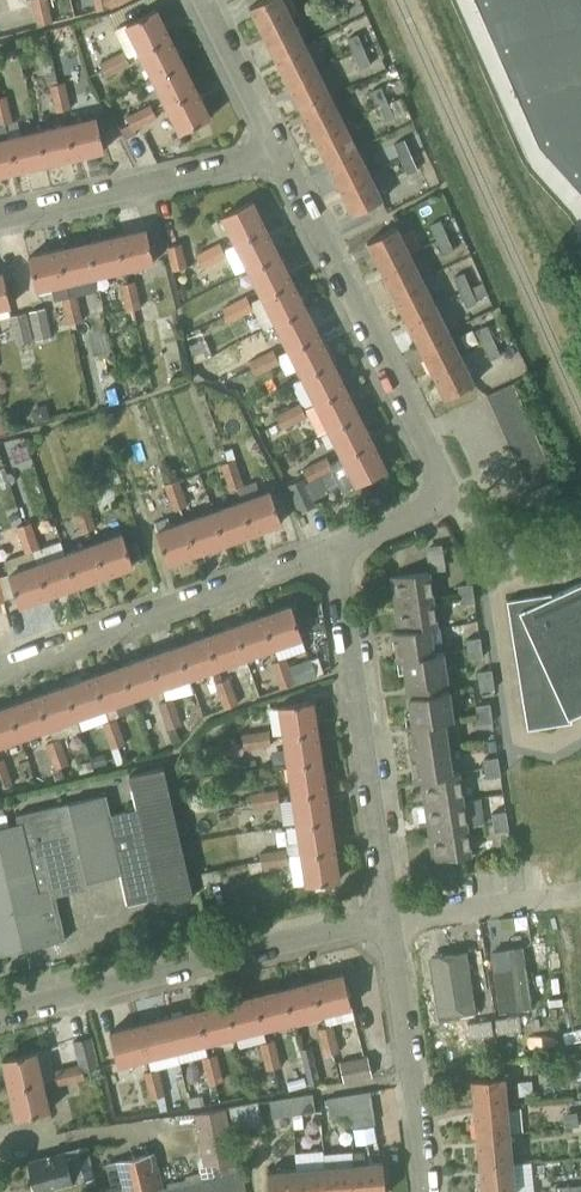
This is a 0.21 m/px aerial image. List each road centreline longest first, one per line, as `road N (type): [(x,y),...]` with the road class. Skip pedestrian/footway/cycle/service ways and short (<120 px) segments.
road 1 (residential): [(328,550),(421,512),(434,479),(277,154)]
road 2 (residential): [(0,1014),(388,919)]
road 3 (residential): [(388,919),(328,550)]
road 4 (residential): [(0,665),(328,550)]
road 5 (residential): [(0,217),(277,154)]
road 6 (residential): [(425,1191),(388,919)]
road 7 (residential): [(277,154),(202,0)]

